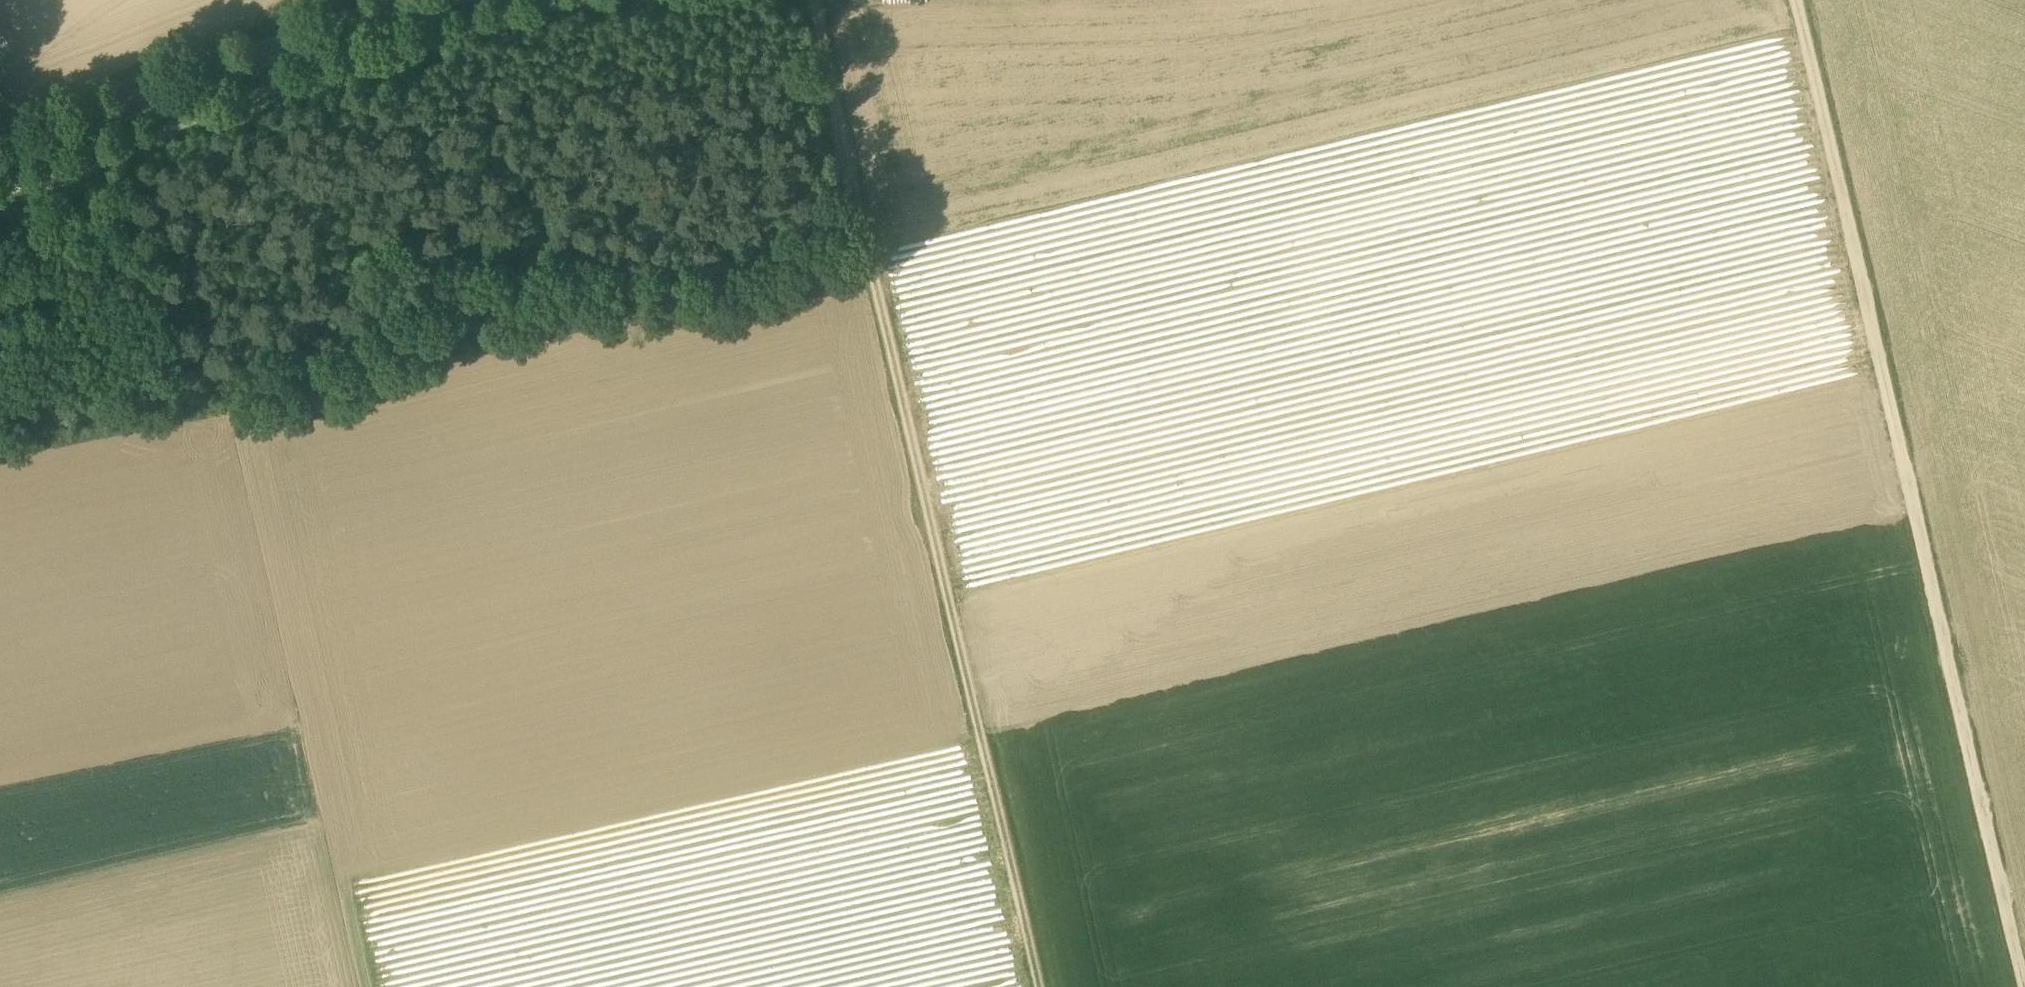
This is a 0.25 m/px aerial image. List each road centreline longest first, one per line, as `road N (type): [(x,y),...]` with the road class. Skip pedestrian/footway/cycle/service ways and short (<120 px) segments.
road 1 (track): [(2022,986),(1796,0)]
road 2 (secondary): [(0,156),(425,0)]

